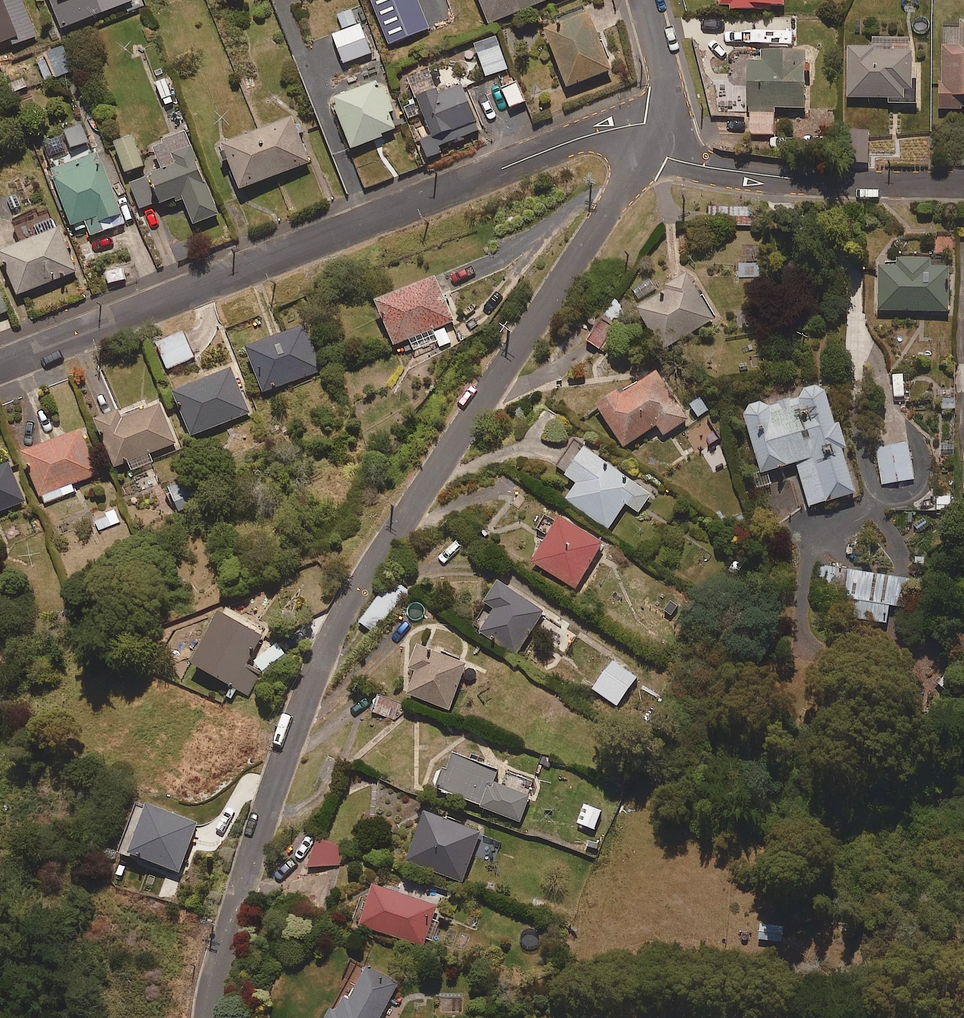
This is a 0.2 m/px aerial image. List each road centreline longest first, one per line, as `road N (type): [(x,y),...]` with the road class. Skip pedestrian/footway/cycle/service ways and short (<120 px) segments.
road 1 (residential): [(653,140),(331,634),(228,927),(209,1017)]
road 2 (residential): [(0,364),(585,137),(625,130),(653,140)]
road 3 (residential): [(963,183),(771,177),(684,160),(653,140)]
road 4 (residential): [(653,140),(670,91),(647,0)]

